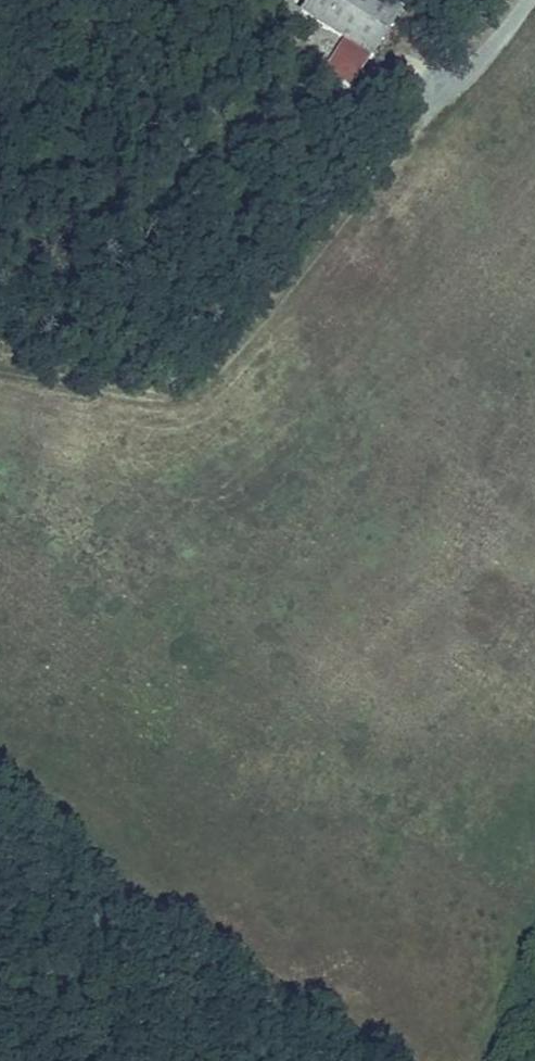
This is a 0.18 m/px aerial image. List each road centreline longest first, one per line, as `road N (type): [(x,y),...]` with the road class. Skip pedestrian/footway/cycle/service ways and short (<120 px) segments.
road 1 (track): [(0,368),(173,405),(208,381),(442,95)]

